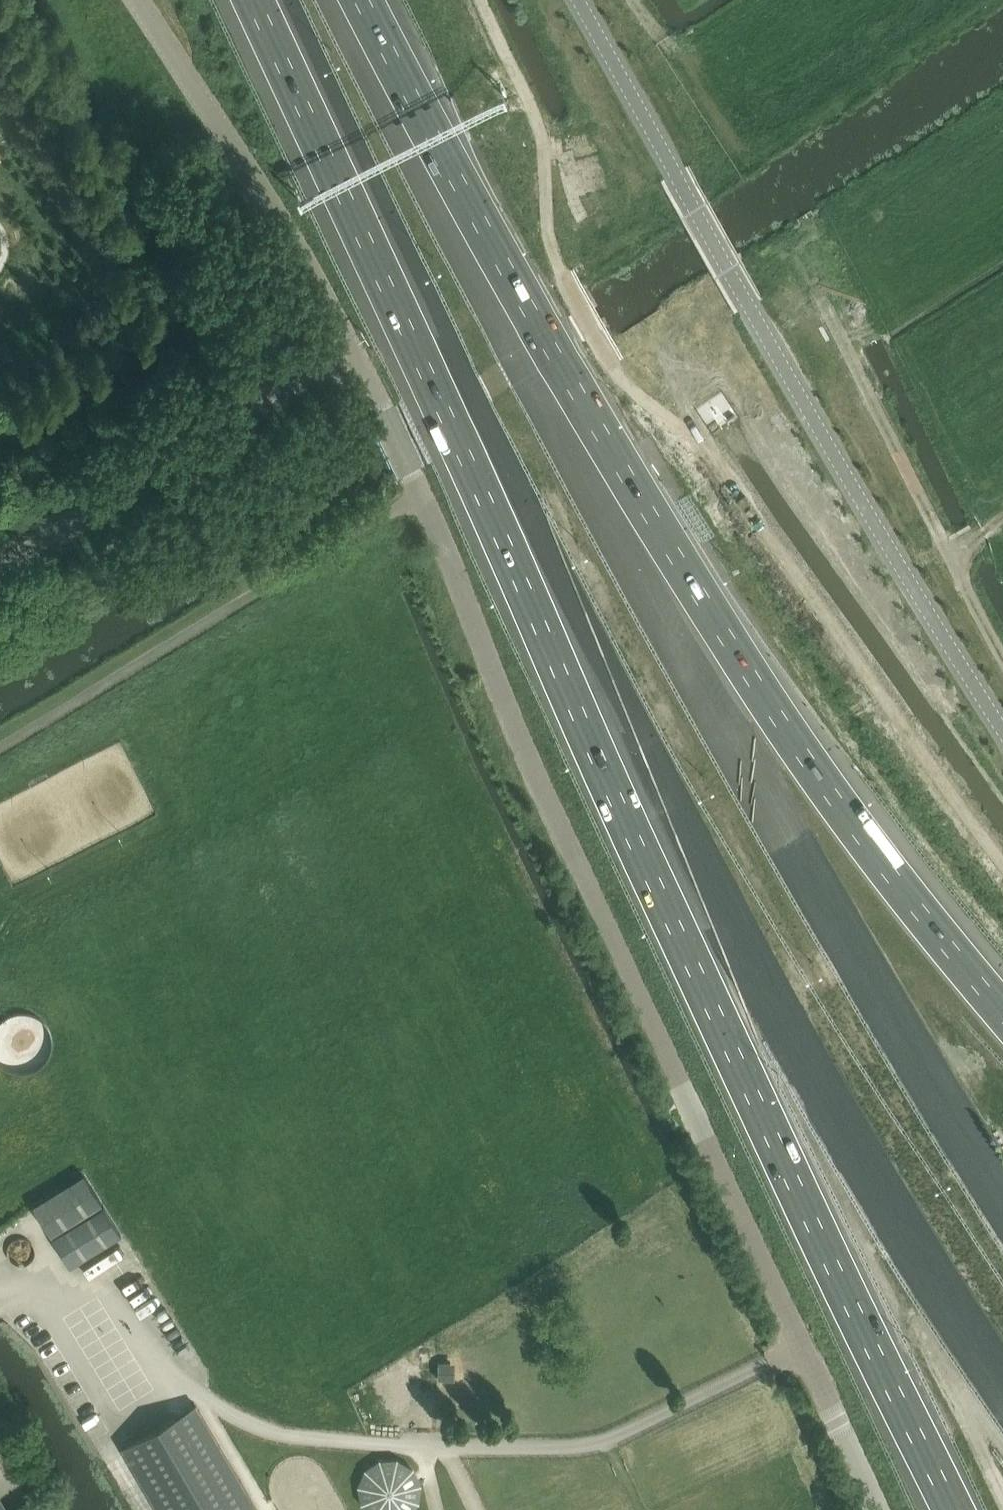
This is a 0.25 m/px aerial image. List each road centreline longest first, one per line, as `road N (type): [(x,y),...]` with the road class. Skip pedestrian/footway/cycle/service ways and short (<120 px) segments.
road 1 (motorway): [(1002,1201),(676,644),(432,139)]
road 2 (tertiary): [(879,1509),(517,732),(412,472)]
road 3 (motorway): [(1002,1007),(901,887),(765,697),(432,139)]
road 4 (motorway): [(531,594),(962,1509)]
road 5 (motorway): [(531,594),(1002,1382)]
road 6 (motorway): [(254,0),(531,594)]
road 7 (tertiary): [(1002,730),(901,573),(748,305)]
road 8 (tertiary): [(0,568),(350,344)]
road 9 (tertiary): [(350,344),(318,282),(138,0)]
road 10 (tertiary): [(577,0),(748,305)]
road 11 (motorway): [(432,139),(363,0)]

